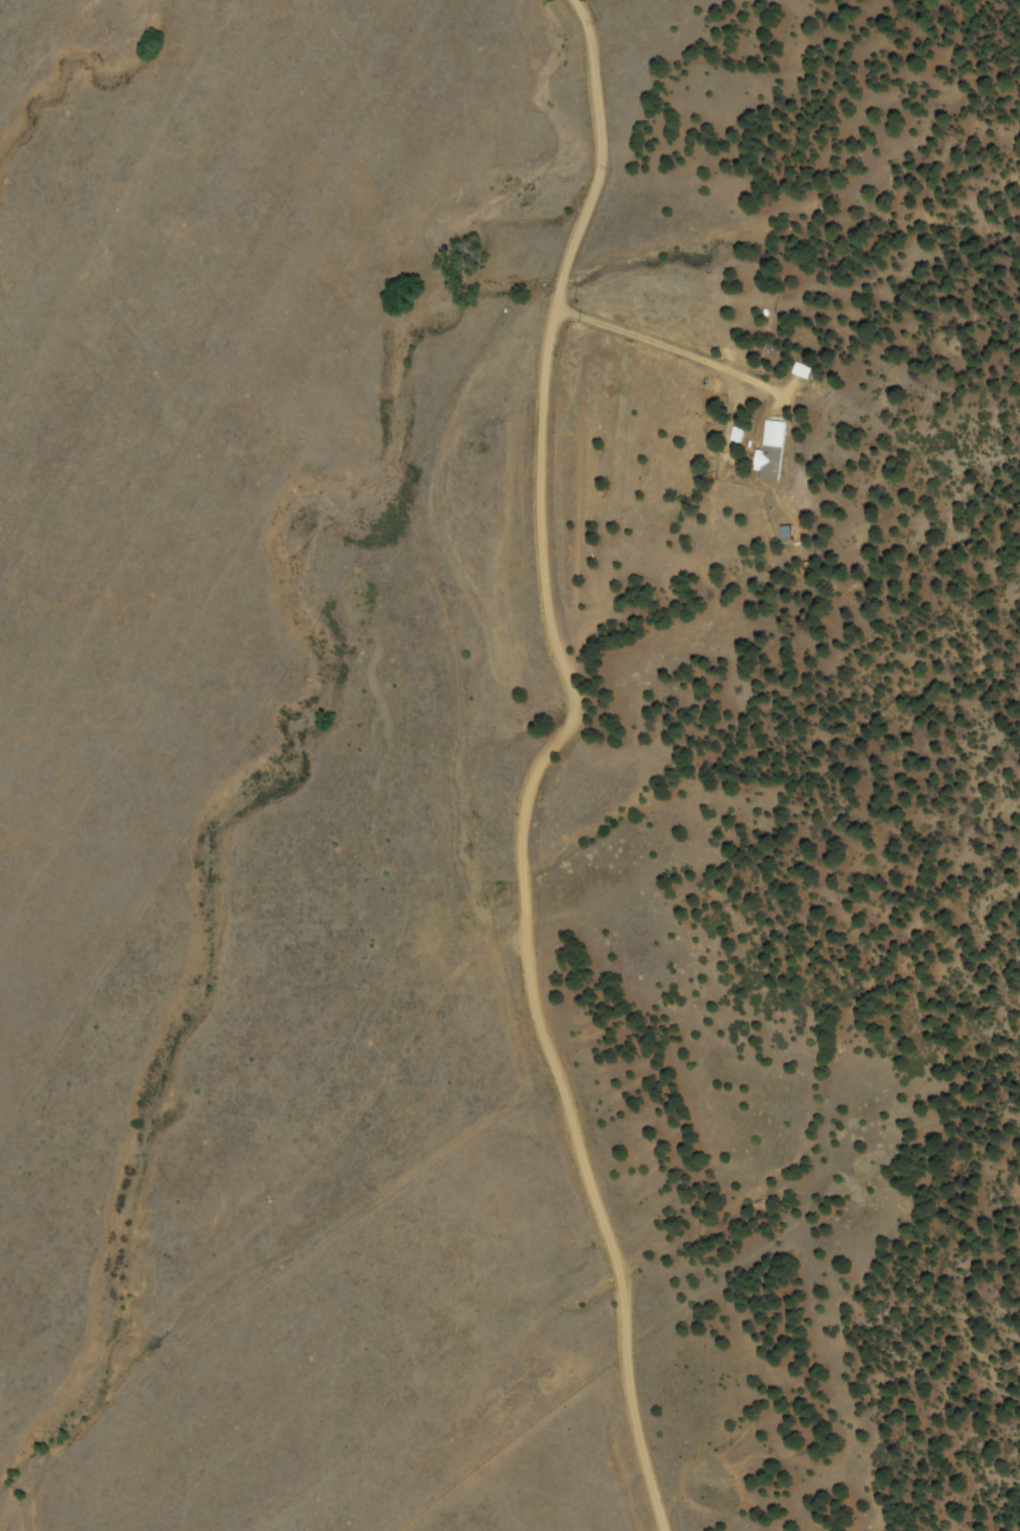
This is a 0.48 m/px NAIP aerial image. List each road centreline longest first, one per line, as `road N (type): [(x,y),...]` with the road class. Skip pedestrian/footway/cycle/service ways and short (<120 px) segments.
road 1 (residential): [(549,0),(593,90),(598,206),(577,401),(567,691),(515,865),(525,975),(567,1086),(614,1291),(630,1307),(673,1530)]
road 2 (residential): [(560,714),(1019,496)]

